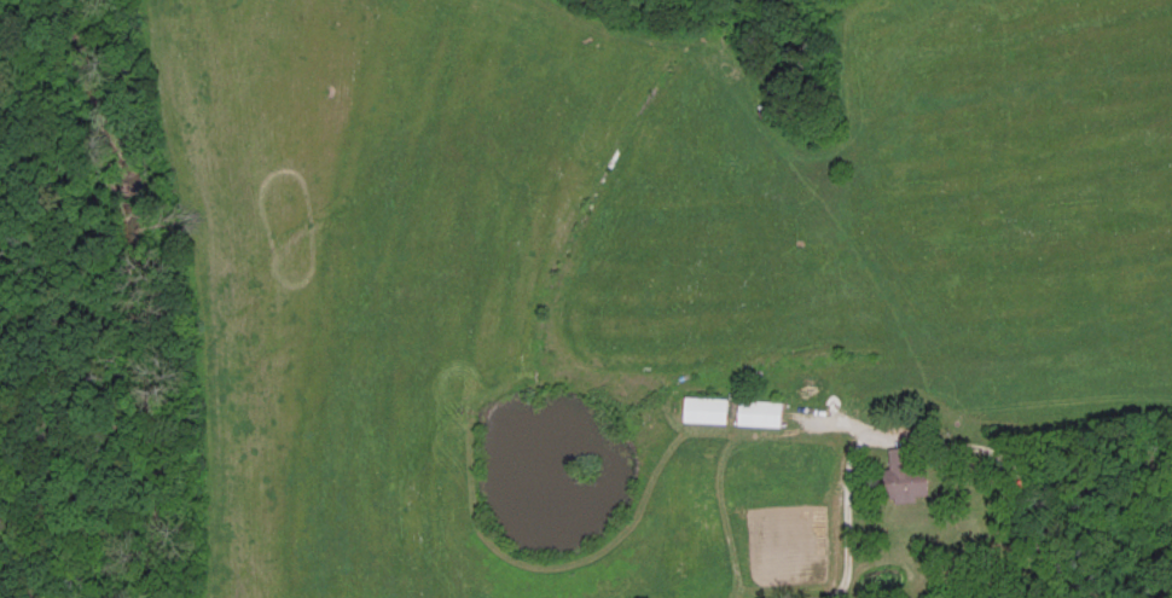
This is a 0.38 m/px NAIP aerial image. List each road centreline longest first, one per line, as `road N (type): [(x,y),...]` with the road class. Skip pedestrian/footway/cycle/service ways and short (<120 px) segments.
road 1 (track): [(1059,597),(1010,463),(985,446),(875,432),(857,443),(848,463),(845,571),(832,596),(813,597)]
road 2 (track): [(714,435),(736,597)]

